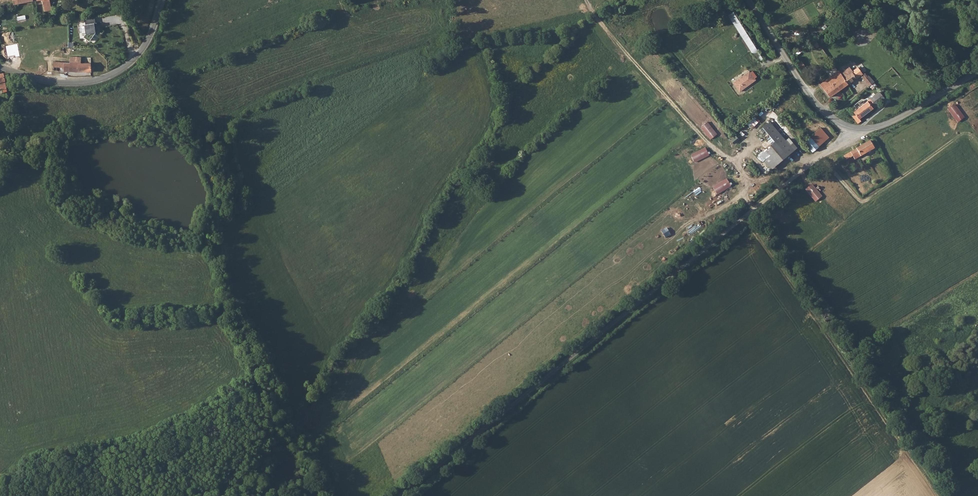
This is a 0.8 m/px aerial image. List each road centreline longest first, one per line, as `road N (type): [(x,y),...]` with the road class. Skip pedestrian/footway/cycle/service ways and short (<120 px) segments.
road 1 (unclassified): [(400,495),(859,131)]
road 2 (unclassified): [(163,0),(142,50),(105,79),(52,83),(0,67)]
road 3 (unclassified): [(859,131),(814,102),(751,0)]
road 4 (unclassified): [(859,131),(900,118),(977,72)]

